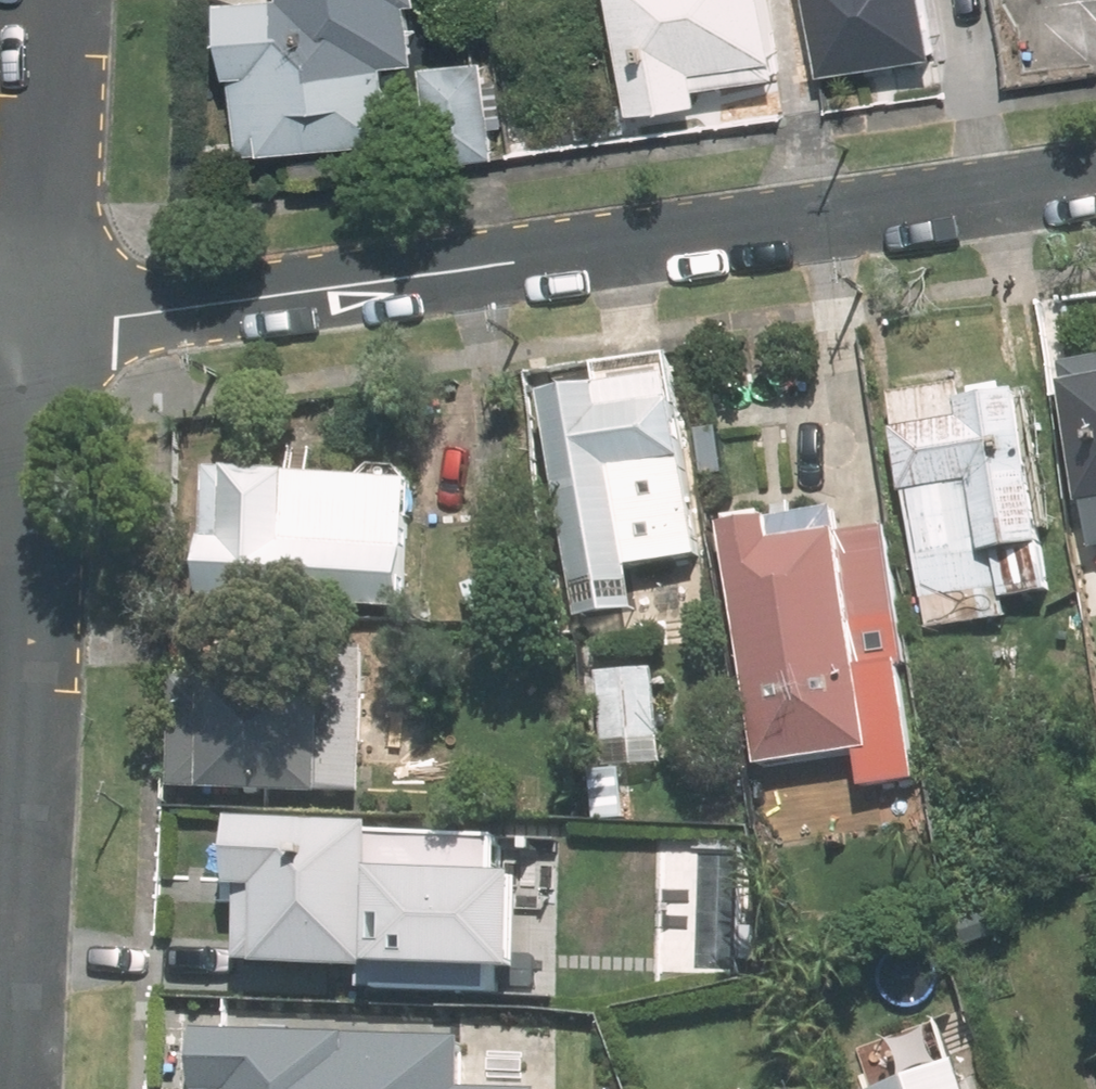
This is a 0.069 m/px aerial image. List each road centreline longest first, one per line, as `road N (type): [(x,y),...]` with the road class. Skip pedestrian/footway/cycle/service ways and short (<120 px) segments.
road 1 (residential): [(1095,183),(119,319),(37,312)]
road 2 (residential): [(4,1088),(37,312)]
road 3 (residential): [(37,312),(51,0)]

